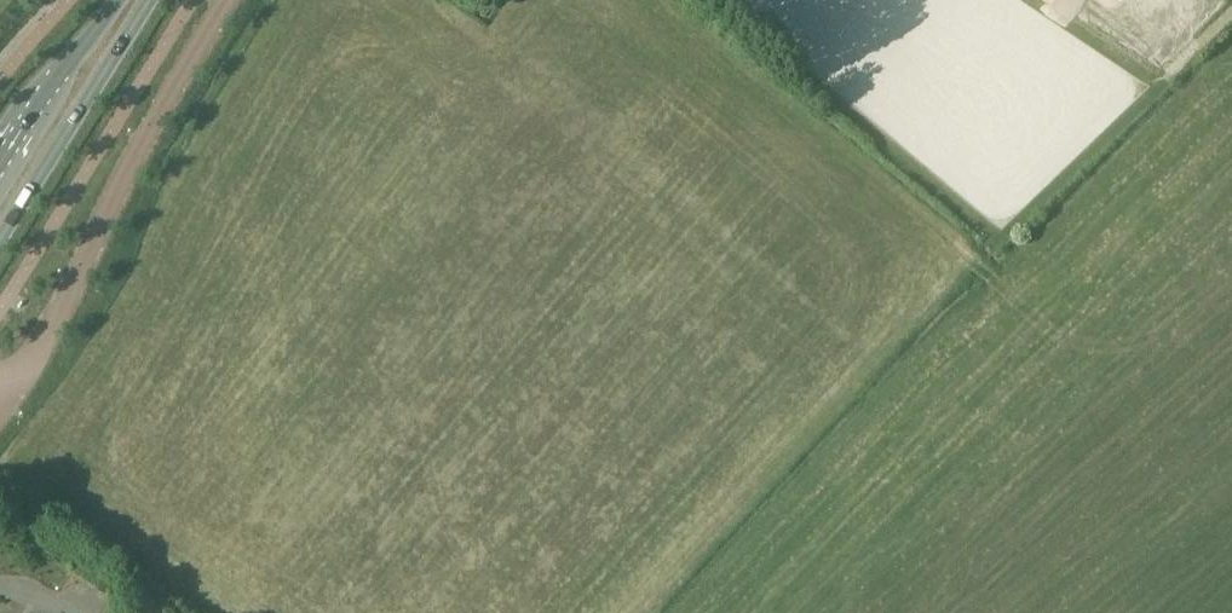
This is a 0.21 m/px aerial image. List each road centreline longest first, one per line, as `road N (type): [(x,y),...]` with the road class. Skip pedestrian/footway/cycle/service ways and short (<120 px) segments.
road 1 (unclassified): [(11,386),(226,0)]
road 2 (primary): [(0,238),(150,0)]
road 3 (primary): [(116,0),(0,165)]

